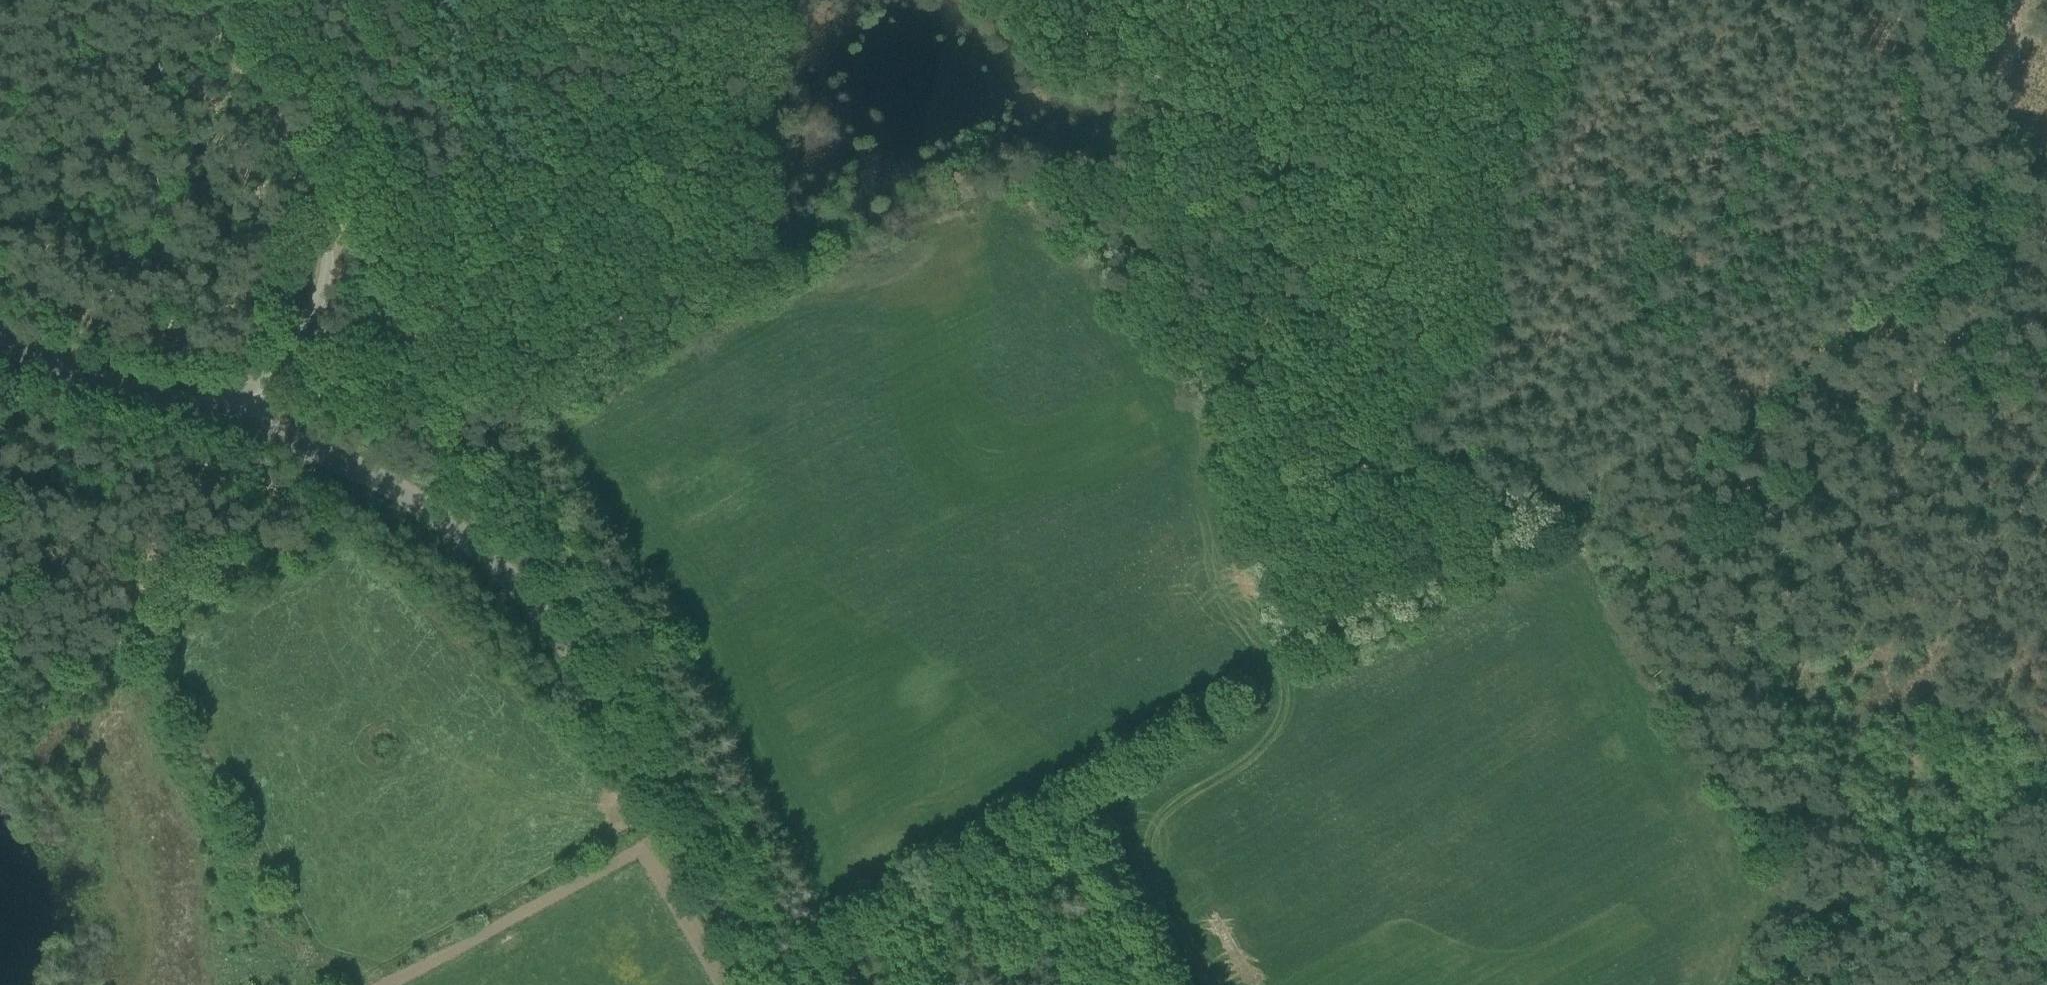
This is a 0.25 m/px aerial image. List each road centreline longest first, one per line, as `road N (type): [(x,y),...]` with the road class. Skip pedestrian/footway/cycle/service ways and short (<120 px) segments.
road 1 (unclassified): [(782,984),(608,670),(505,541),(385,457),(80,370),(0,336)]
road 2 (track): [(250,418),(308,321),(326,259),(318,201),(207,0)]

